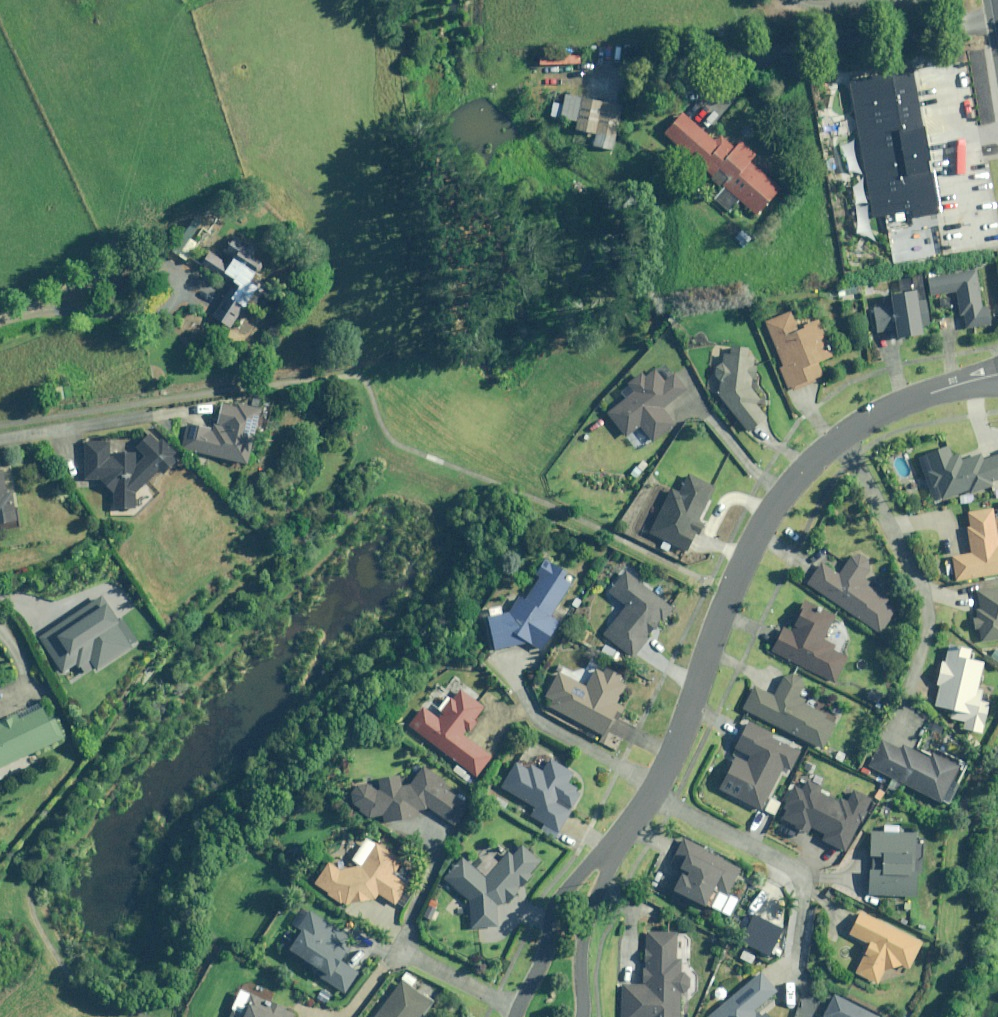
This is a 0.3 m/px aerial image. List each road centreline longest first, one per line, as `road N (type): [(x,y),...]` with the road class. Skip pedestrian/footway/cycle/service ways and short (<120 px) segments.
road 1 (residential): [(606,855),(681,738),(731,594),(789,488),(832,444),(905,402),(997,374)]
road 2 (residential): [(514,1016),(560,899),(606,855)]
road 3 (residential): [(606,855),(578,954),(581,1016)]

